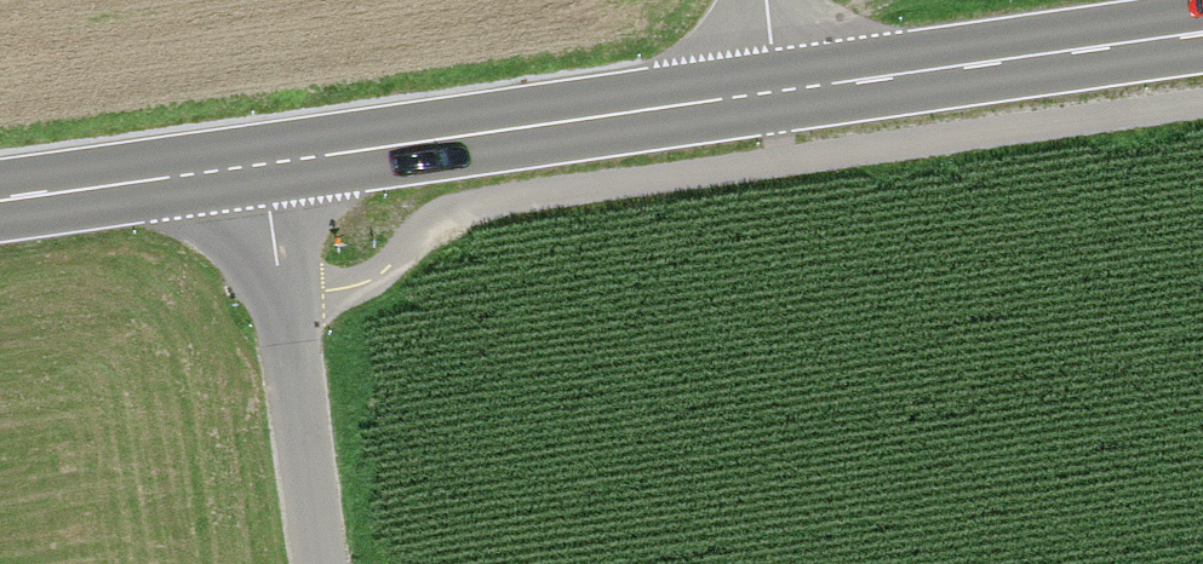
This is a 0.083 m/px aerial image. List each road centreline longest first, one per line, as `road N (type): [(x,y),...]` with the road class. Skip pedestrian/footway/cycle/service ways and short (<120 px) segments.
road 1 (secondary): [(775,92),(265,165)]
road 2 (secondary): [(1202,33),(775,92)]
road 3 (unclassified): [(265,165),(323,563)]
road 4 (secondary): [(265,165),(0,200)]

